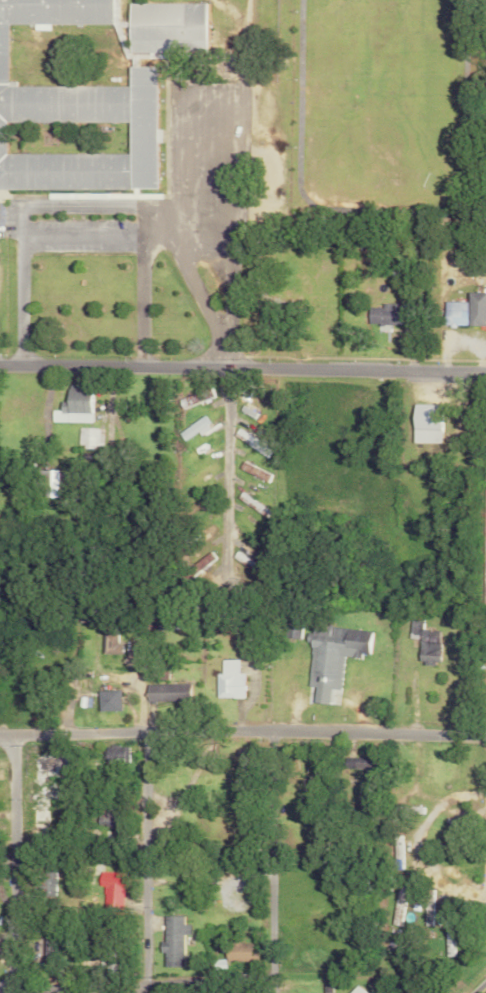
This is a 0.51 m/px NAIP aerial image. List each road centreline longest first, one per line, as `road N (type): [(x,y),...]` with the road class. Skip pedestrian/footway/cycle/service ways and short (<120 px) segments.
road 1 (tertiary): [(485,738),(264,730),(0,735)]
road 2 (residential): [(485,370),(0,366)]
road 3 (residential): [(269,982),(0,989)]
road 4 (residential): [(269,992),(264,730)]
road 5 (residential): [(138,992),(144,731)]
road 6 (residential): [(15,989),(8,735)]
road 7 (residential): [(224,365),(223,591)]

